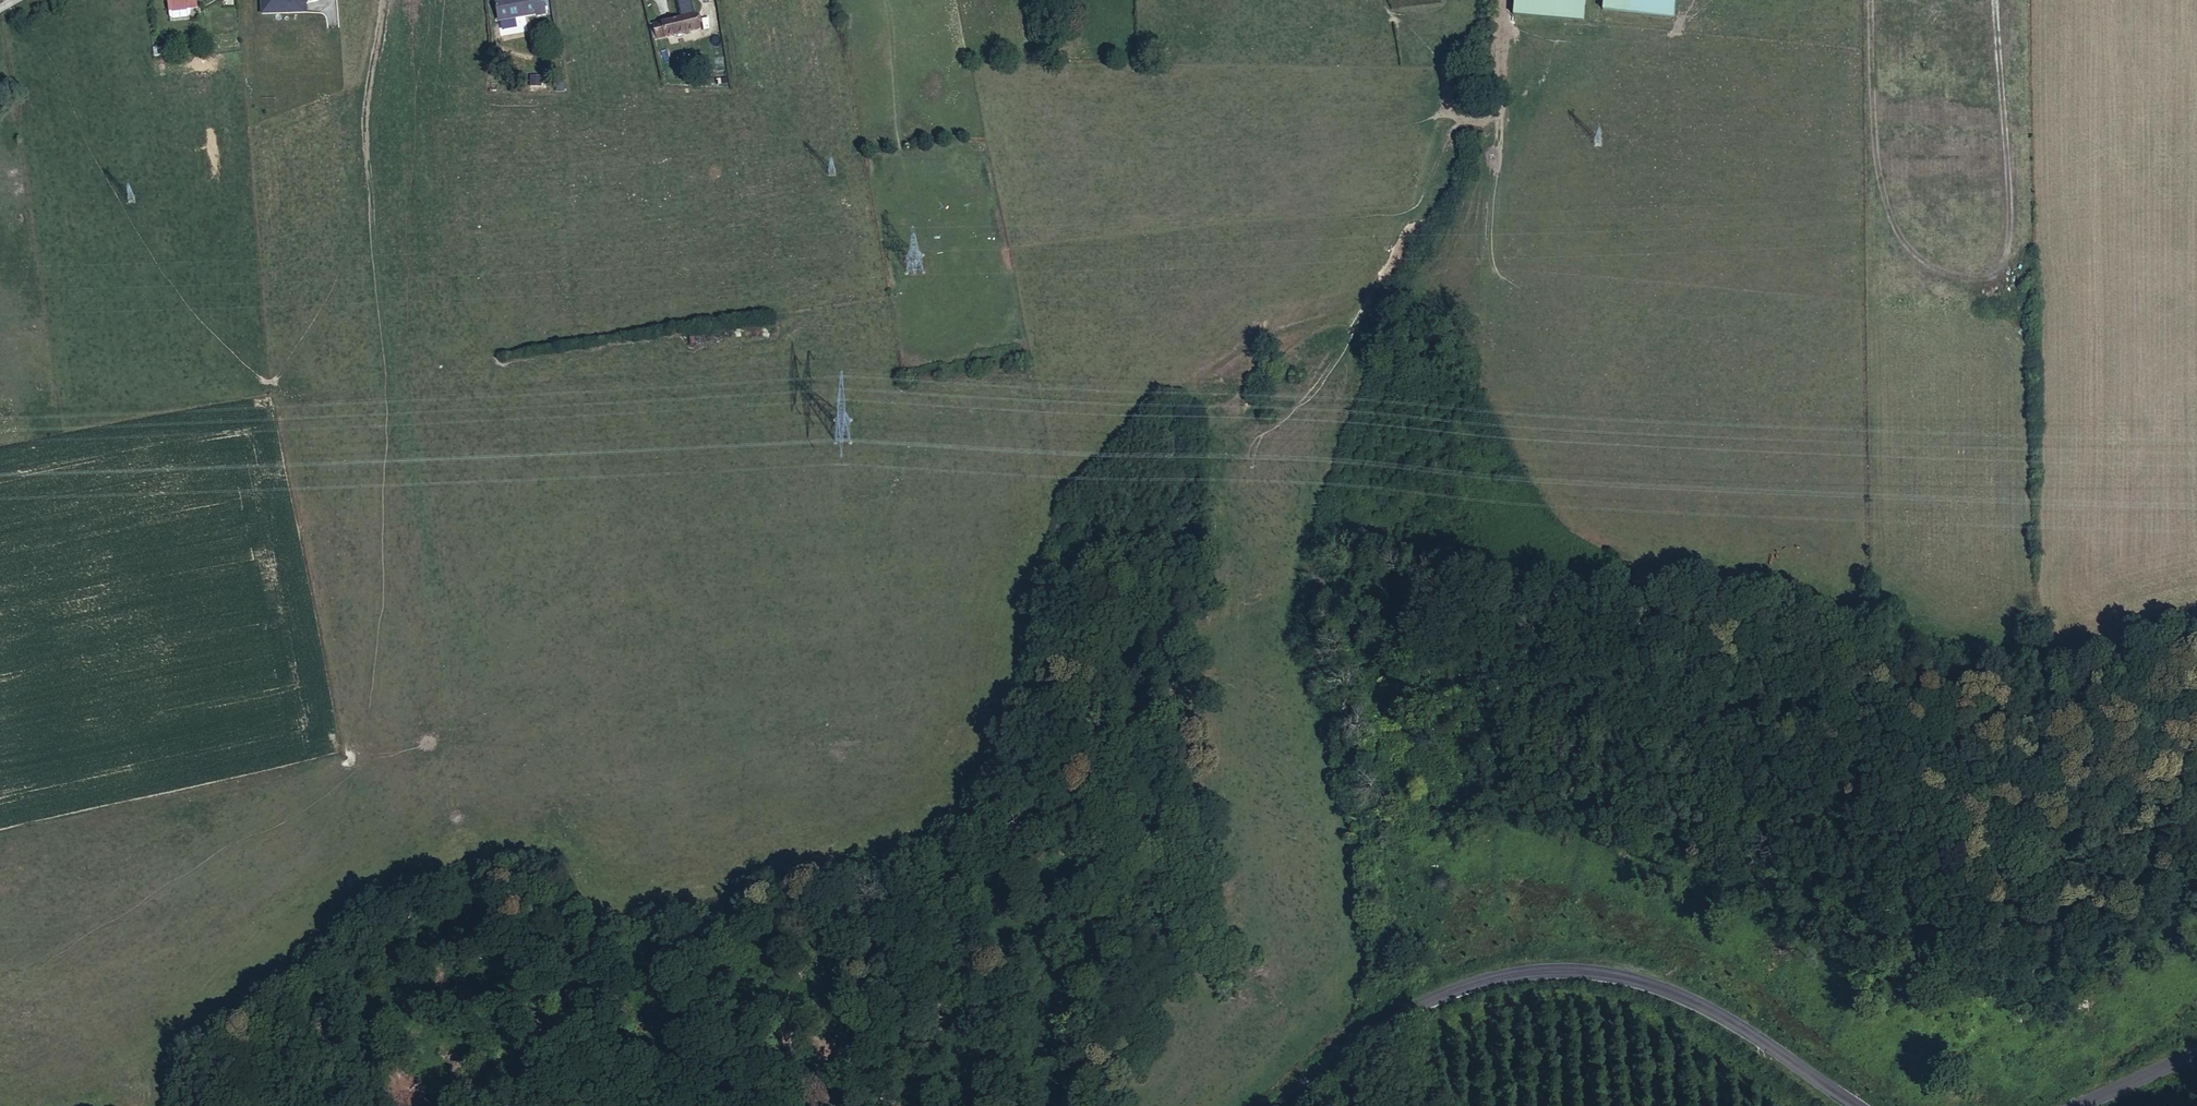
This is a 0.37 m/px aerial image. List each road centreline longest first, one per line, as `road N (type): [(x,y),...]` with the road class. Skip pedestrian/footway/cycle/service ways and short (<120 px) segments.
road 1 (tertiary): [(1288,1105),(1359,1044),(1444,995),(1568,970),(1652,985),(1702,1005),(1860,1105)]
road 2 (tertiary): [(2086,1105),(2196,1057)]

